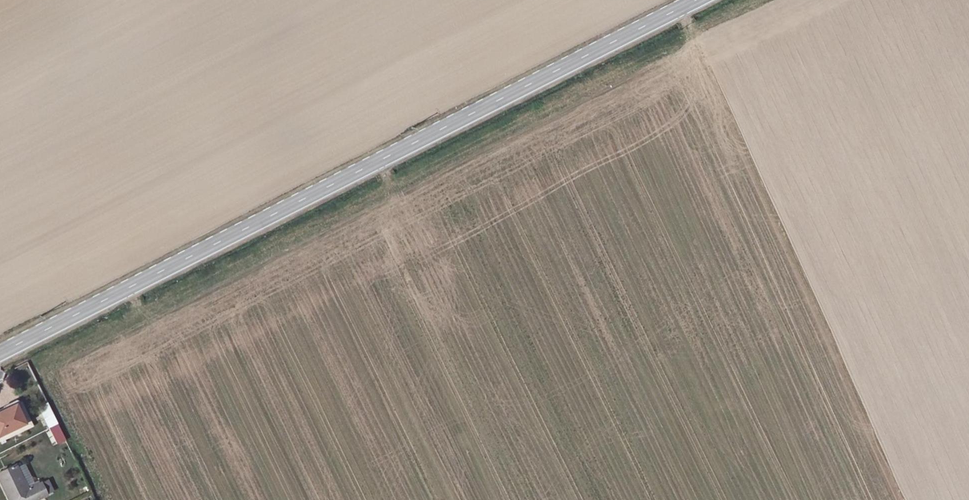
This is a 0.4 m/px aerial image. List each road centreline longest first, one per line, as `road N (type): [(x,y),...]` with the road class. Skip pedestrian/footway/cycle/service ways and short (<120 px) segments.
road 1 (secondary): [(695,0),(0,352)]

